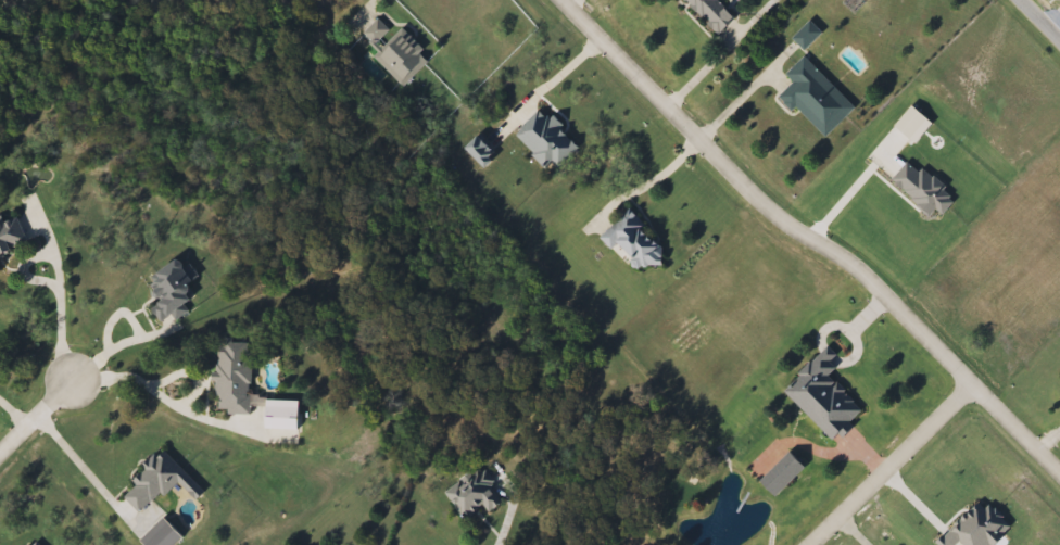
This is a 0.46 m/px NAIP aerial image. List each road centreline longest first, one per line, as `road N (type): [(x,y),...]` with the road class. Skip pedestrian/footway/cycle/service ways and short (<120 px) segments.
road 1 (residential): [(1059,470),(881,288),(737,181),(562,0)]
road 2 (residential): [(816,544),(976,385)]

